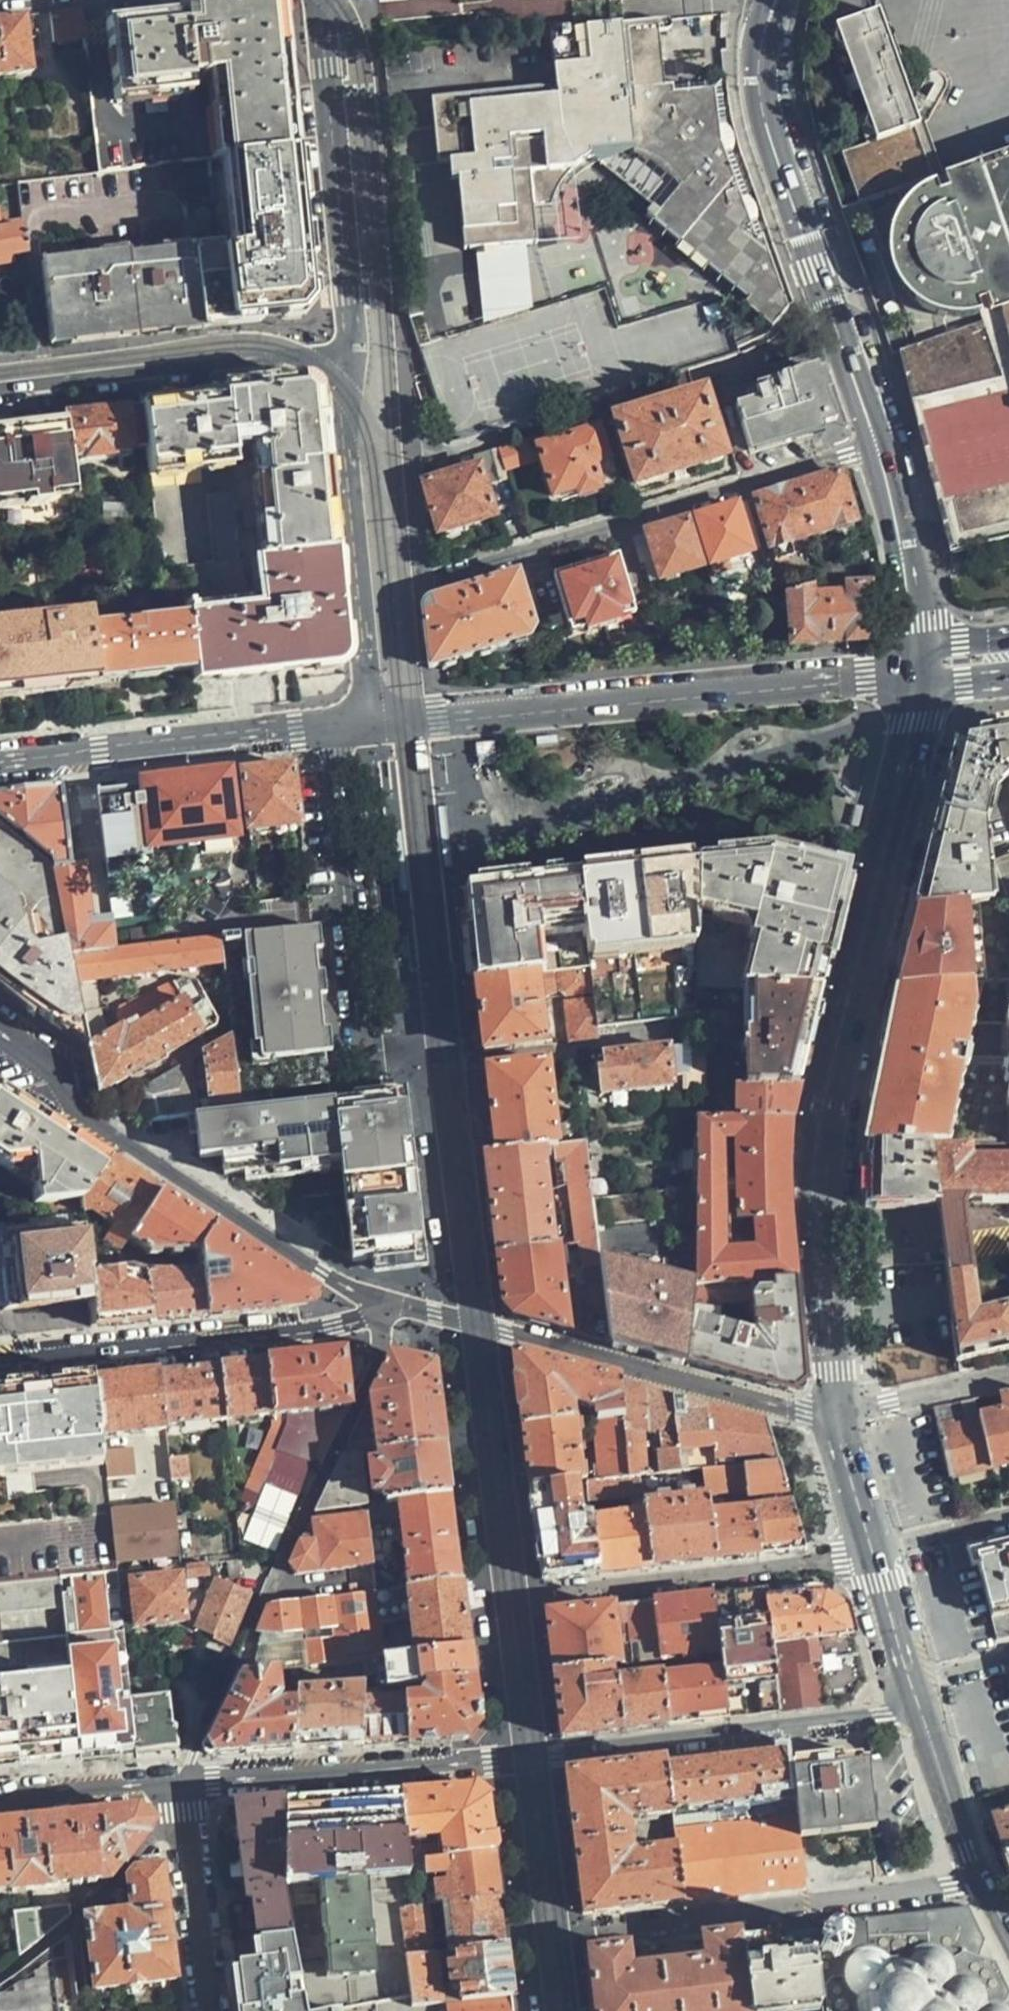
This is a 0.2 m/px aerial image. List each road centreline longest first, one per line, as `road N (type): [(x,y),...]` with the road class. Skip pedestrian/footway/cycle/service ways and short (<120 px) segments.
road 1 (tertiary): [(838,1415),(814,1197),(817,1122),(905,763),(916,676)]
road 2 (residential): [(919,1711),(186,1786)]
road 3 (residential): [(373,724),(916,676)]
road 4 (residential): [(381,1305),(838,1415)]
road 5 (residential): [(430,579),(877,443)]
road 6 (tertiary): [(877,443),(763,110),(764,41),(775,0)]
road 7 (residential): [(0,1049),(66,1103),(381,1305)]
road 8 (residential): [(0,1363),(333,1329),(381,1305)]
road 9 (secondary): [(333,372),(350,338),(322,0)]
road 10 (residential): [(0,764),(373,724)]
road 11 (unclassified): [(333,372),(349,397),(373,724)]
road 12 (secondary): [(0,389),(286,352),(333,372)]
road 13 (tertiary): [(916,676),(903,558),(877,443)]
road 14 (residential): [(186,1786),(212,2010)]
road 15 (residential): [(186,1786),(0,1805)]
road 16 (tertiary): [(984,1880),(919,1711)]
road 17 (residential): [(984,1880),(806,1901)]
road 18 (residential): [(838,1415),(1008,1373)]
road 19 (tertiary): [(871,1554),(838,1415)]
road 20 (residential): [(871,1554),(1008,1521)]
road 21 (tertiary): [(911,1685),(871,1554)]

